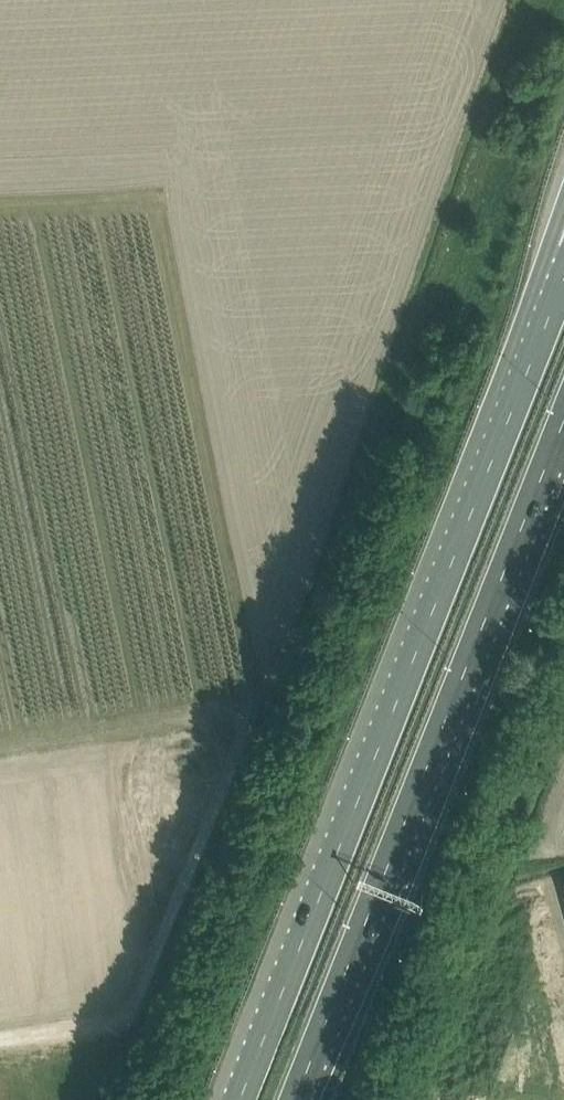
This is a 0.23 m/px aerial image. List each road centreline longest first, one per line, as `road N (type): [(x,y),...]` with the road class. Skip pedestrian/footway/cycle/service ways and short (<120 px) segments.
road 1 (motorway): [(563,277),(237,1099)]
road 2 (motorway): [(295,1099),(563,419)]

